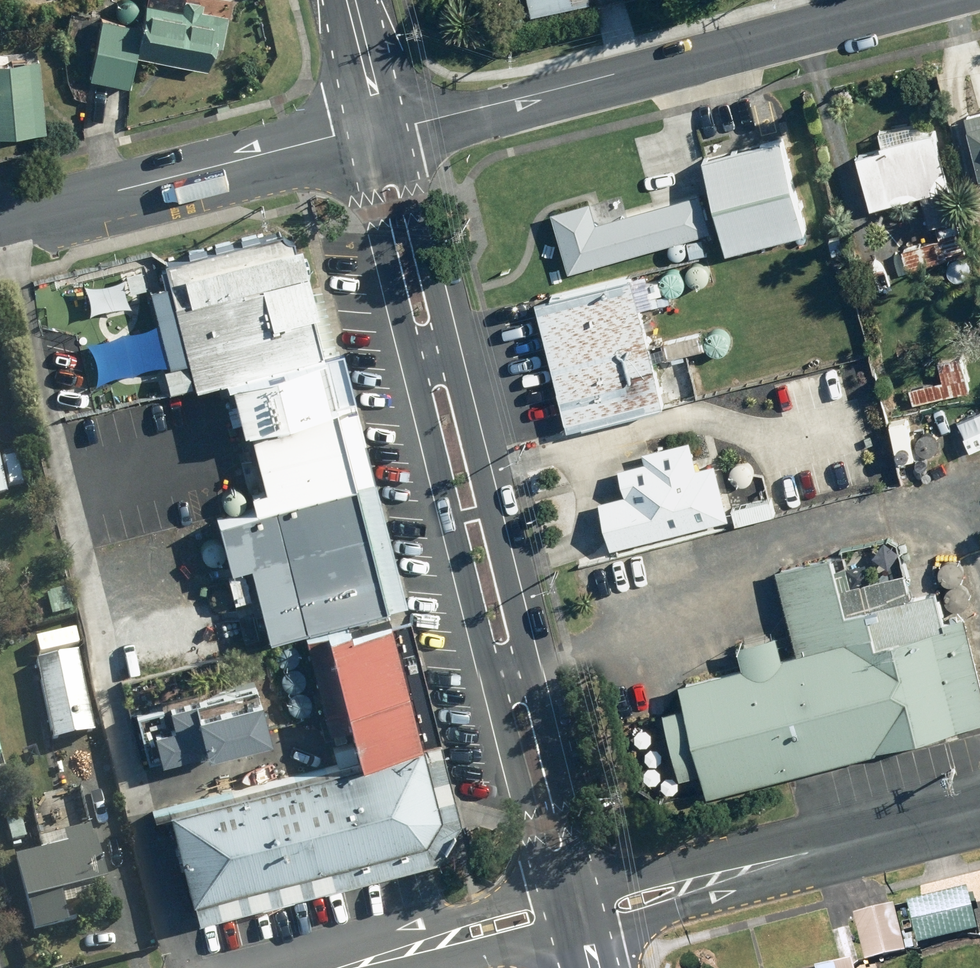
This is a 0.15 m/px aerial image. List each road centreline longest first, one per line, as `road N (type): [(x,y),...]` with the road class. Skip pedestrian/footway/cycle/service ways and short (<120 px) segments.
road 1 (tertiary): [(553,899),(523,843),(479,685),(405,358)]
road 2 (tertiary): [(460,347),(585,890)]
road 3 (residential): [(906,0),(386,132)]
road 4 (residential): [(386,132),(0,221)]
road 5 (residential): [(979,810),(726,875)]
road 6 (tertiary): [(405,358),(373,227),(386,132)]
road 7 (tertiary): [(386,132),(425,217),(460,347)]
road 8 (residential): [(583,938),(468,963),(397,962)]
road 9 (residential): [(397,962),(460,922),(553,899)]
road 10 (residential): [(726,875),(671,911),(583,938)]
road 11 (residential): [(585,890),(660,875),(726,875)]
road 12 (tertiary): [(386,132),(353,0)]

